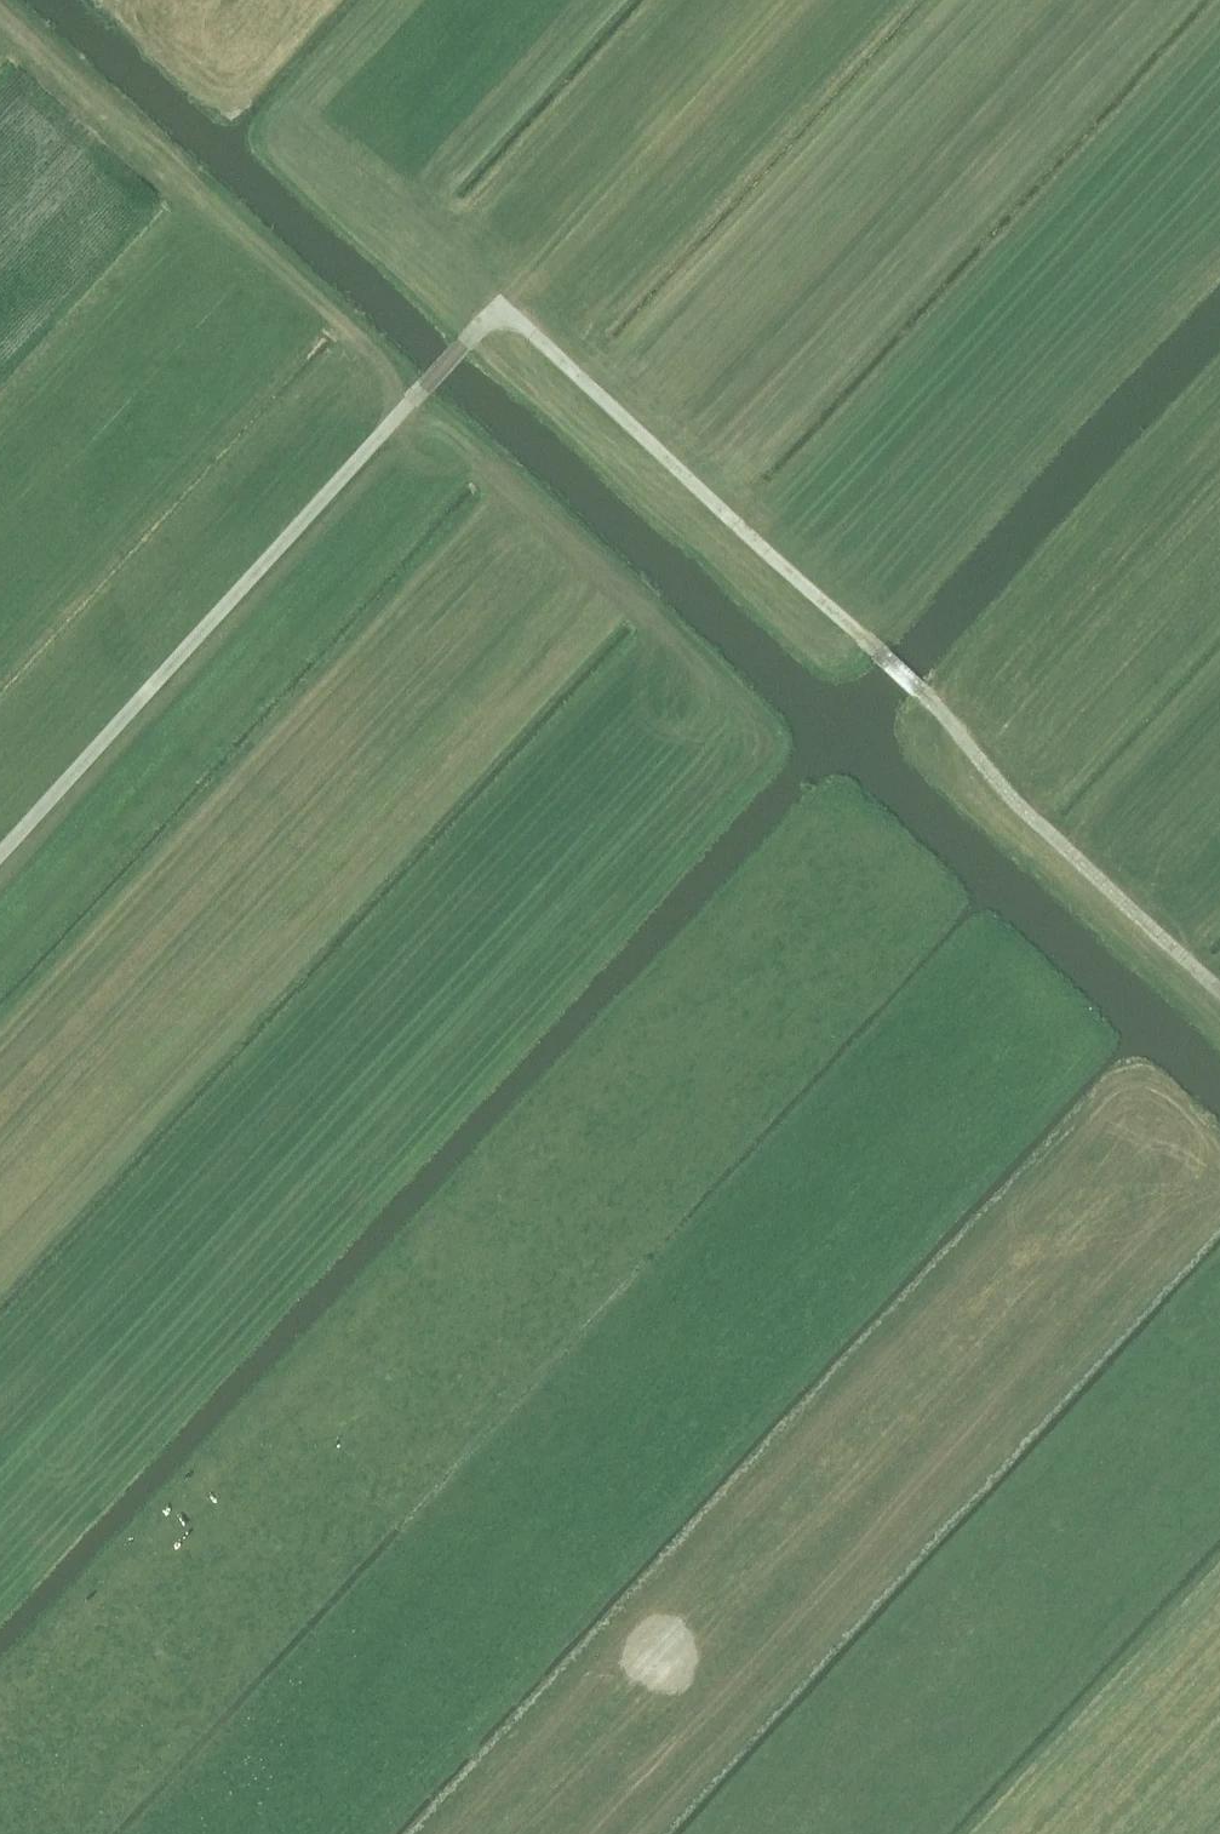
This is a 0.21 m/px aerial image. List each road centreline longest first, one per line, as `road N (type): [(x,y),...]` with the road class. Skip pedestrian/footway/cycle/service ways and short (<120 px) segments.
road 1 (track): [(1219,989),(984,769),(874,646),(499,312)]
road 2 (track): [(0,858),(415,401)]

